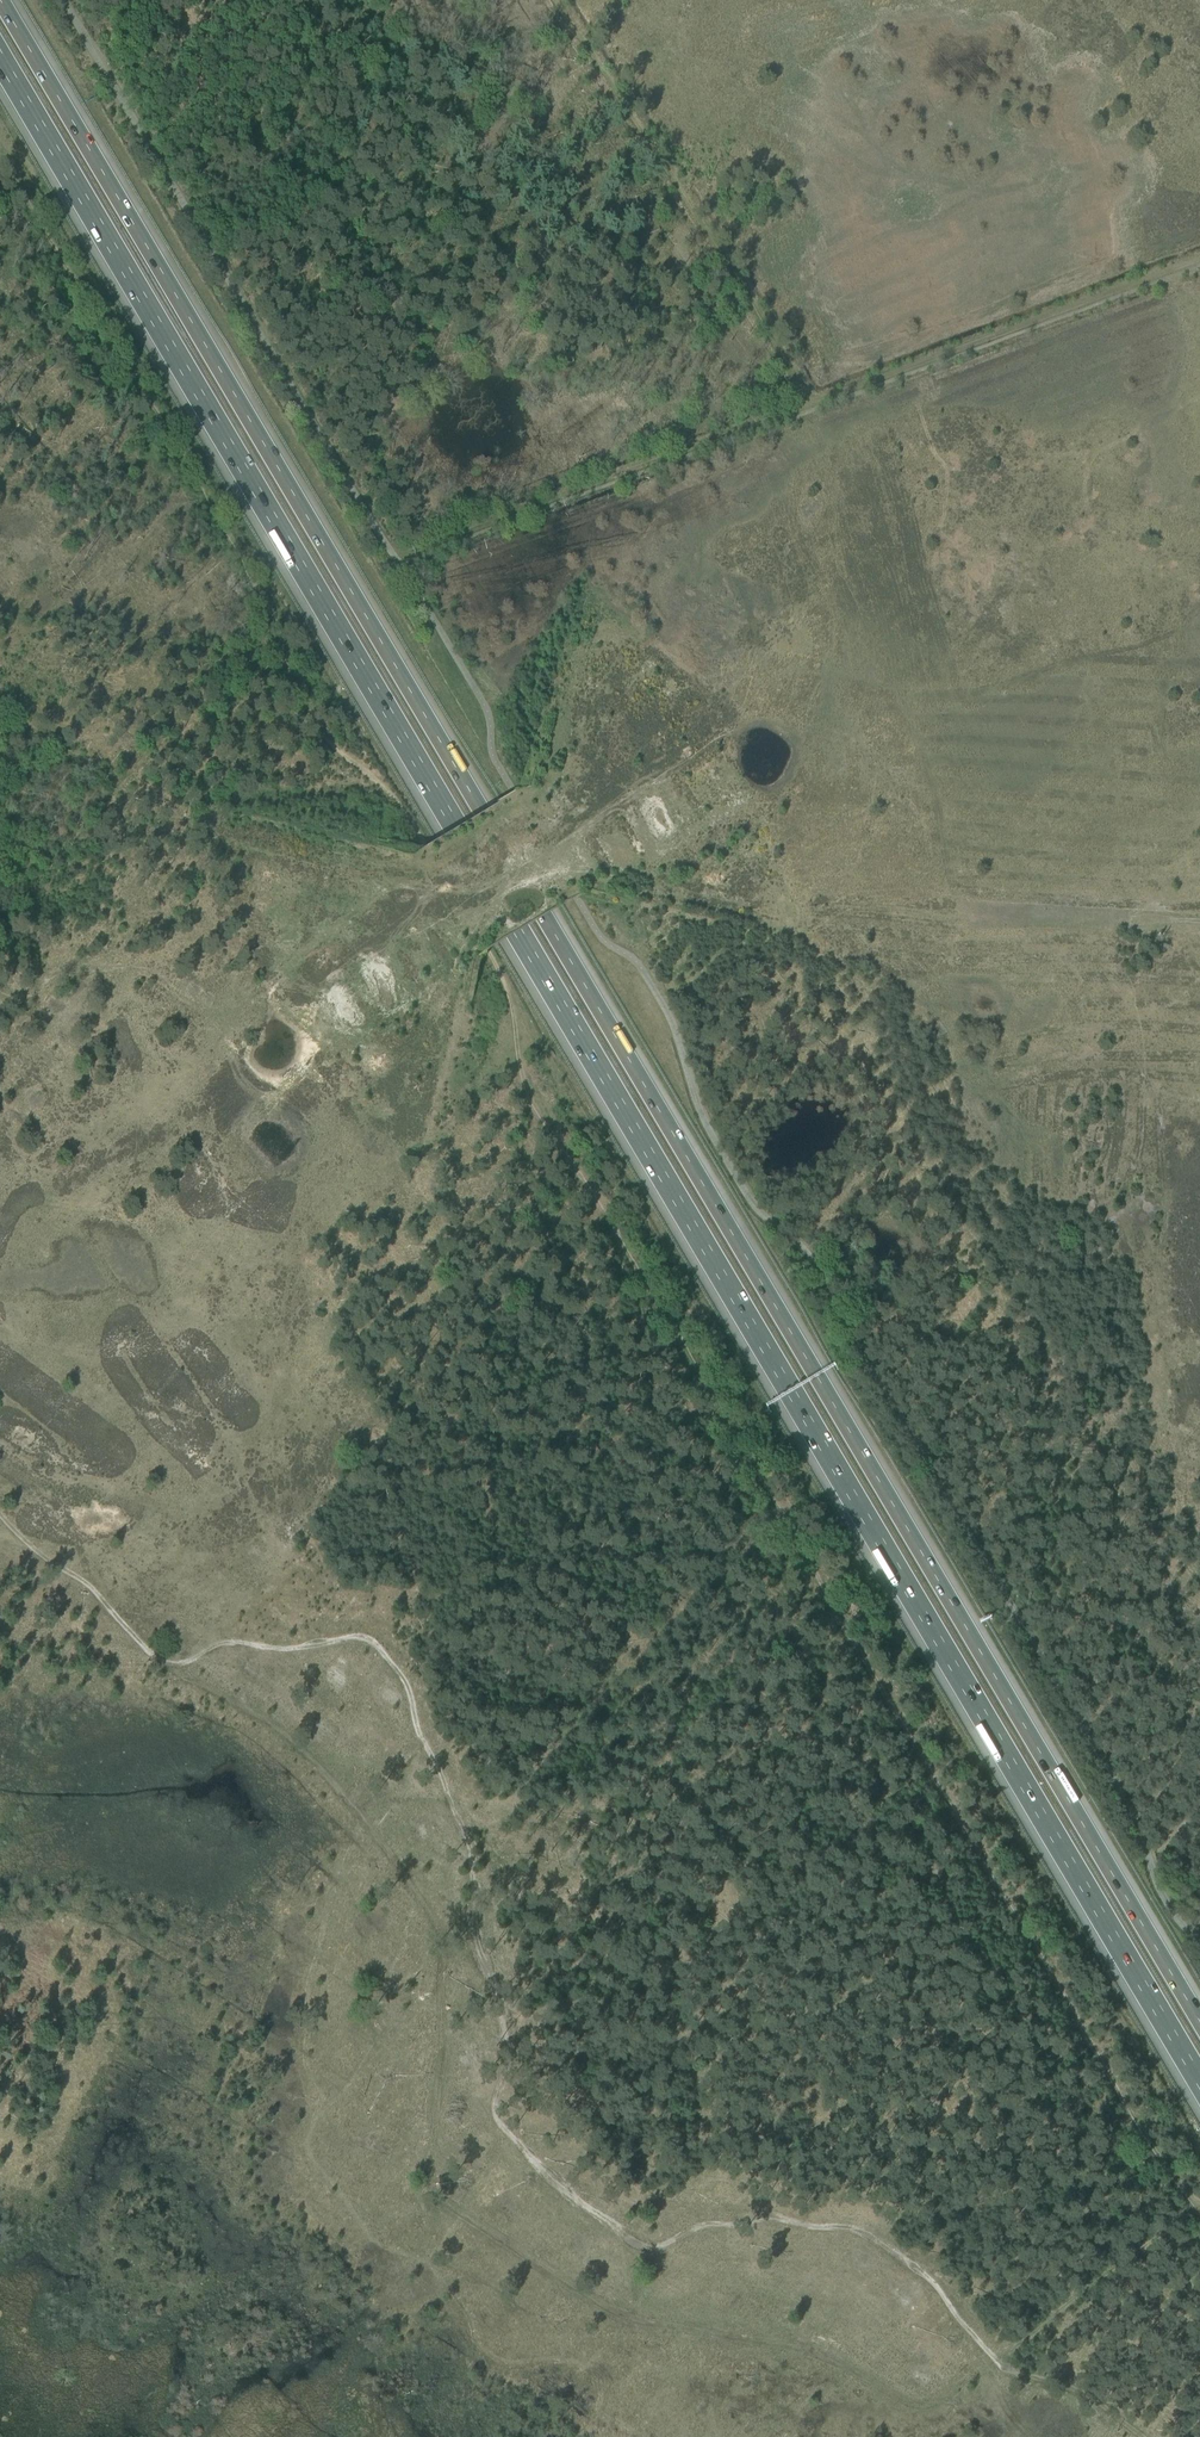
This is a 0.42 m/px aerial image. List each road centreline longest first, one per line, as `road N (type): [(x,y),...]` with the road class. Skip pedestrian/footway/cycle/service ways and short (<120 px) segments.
road 1 (motorway): [(0,56),(1199,2082)]
road 2 (motorway): [(1199,2021),(0,1)]
road 3 (track): [(517,1045),(541,1102),(871,1673),(1199,2221)]
road 4 (track): [(181,1671),(228,1642),(304,1649),(366,1636),(406,1681),(472,1849),(477,1888),(470,1914),(480,1958),(495,1979),(508,2062),(494,2111),(522,2153),(568,2195),(647,2249),(703,2228),(766,2217),(862,2233),(944,2293),(995,2358)]
road 5 (track): [(181,1671),(273,1724),(312,1758),(367,1813),(426,1906),(443,1947),(442,2048),(427,2179),(442,2202),(631,2316),(812,2348),(915,2404),(941,2397),(995,2358)]
road 6 (track): [(517,1045),(511,996),(488,952),(391,794),(333,746),(304,704),(283,661),(271,600),(1,131)]
road 7 (track): [(804,402),(551,0)]
road 8 (track): [(394,555),(804,402)]
road 9 (track): [(804,402),(1199,259)]
road 10 (track): [(995,2358),(1199,2211)]
road 11 (track): [(0,1515),(181,1671)]
road 12 (track): [(995,2358),(1075,2389),(1144,2436)]

